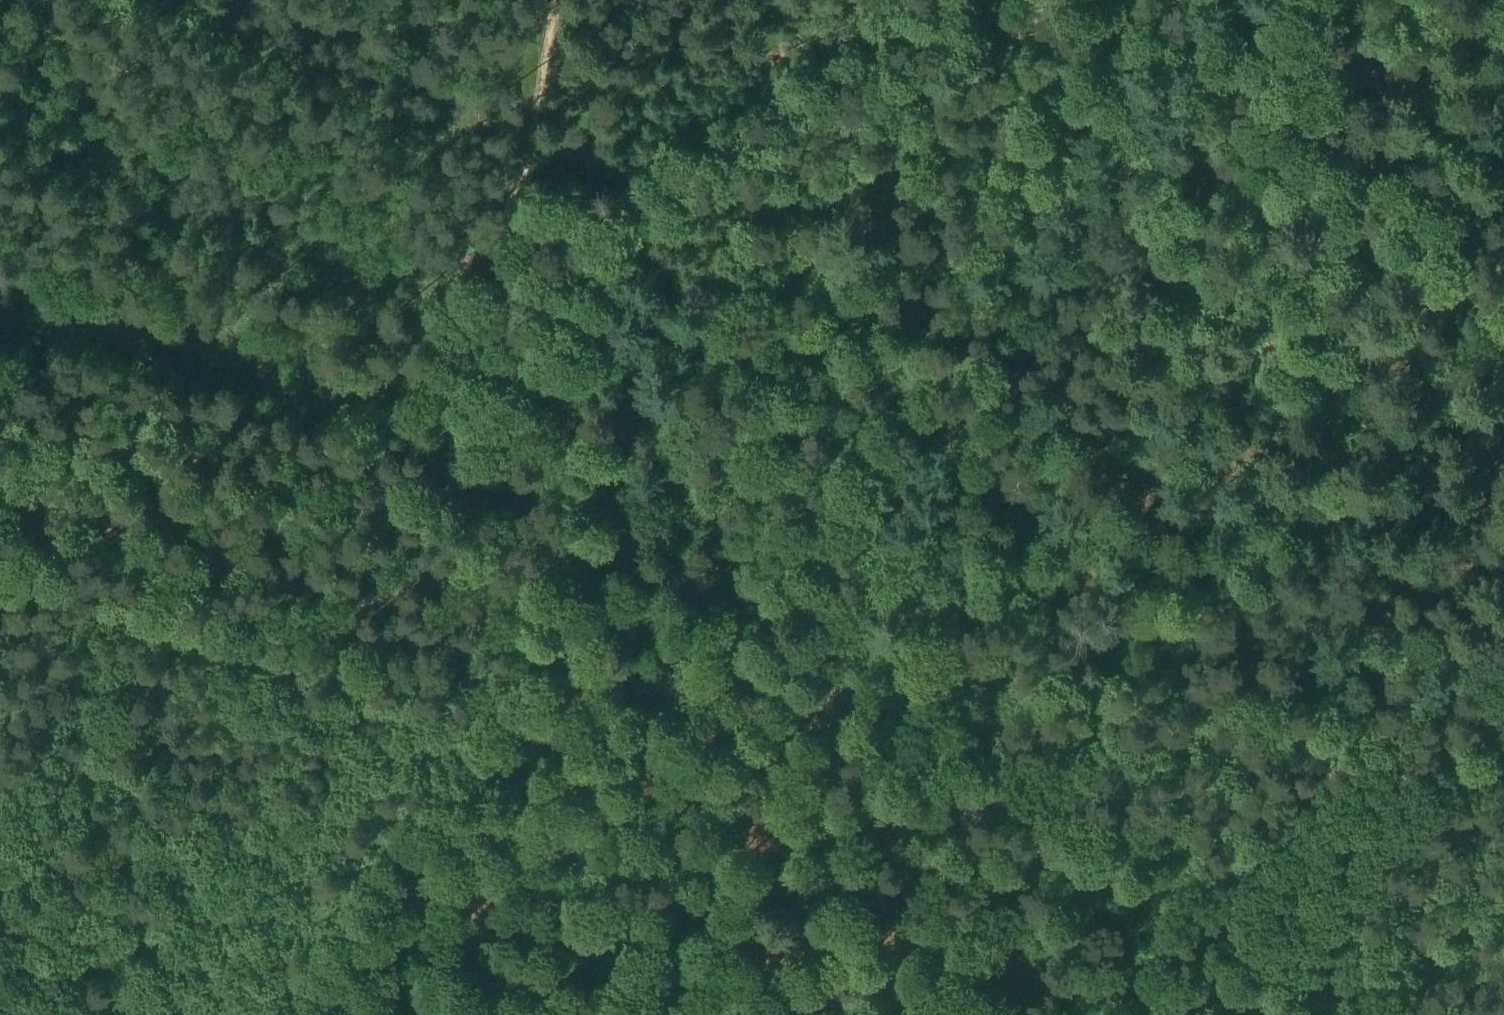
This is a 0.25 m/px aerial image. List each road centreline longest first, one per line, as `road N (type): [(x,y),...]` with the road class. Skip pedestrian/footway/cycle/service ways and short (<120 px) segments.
road 1 (track): [(612,543),(456,754),(280,1014)]
road 2 (track): [(1503,672),(1182,1014)]

